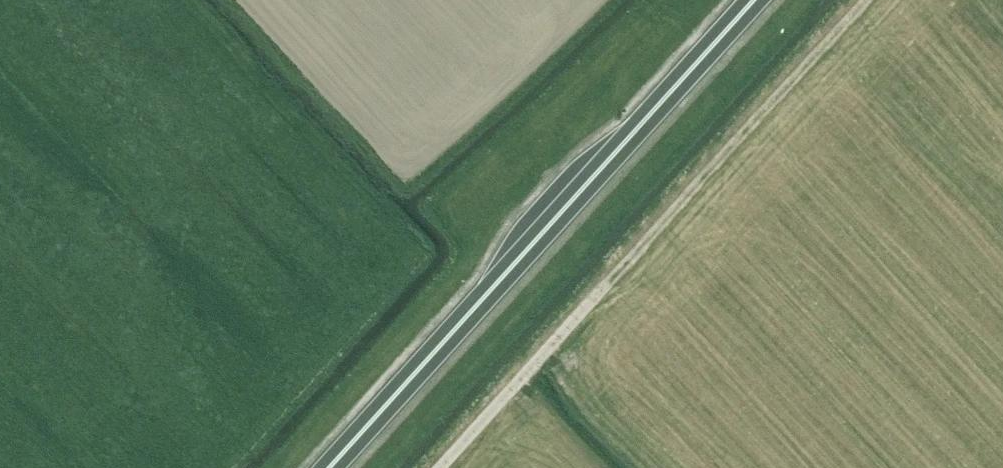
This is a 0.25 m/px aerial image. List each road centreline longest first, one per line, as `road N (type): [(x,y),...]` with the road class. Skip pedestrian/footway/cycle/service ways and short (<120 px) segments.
road 1 (track): [(864,0),(436,467)]
road 2 (trunk): [(329,467),(753,0)]

